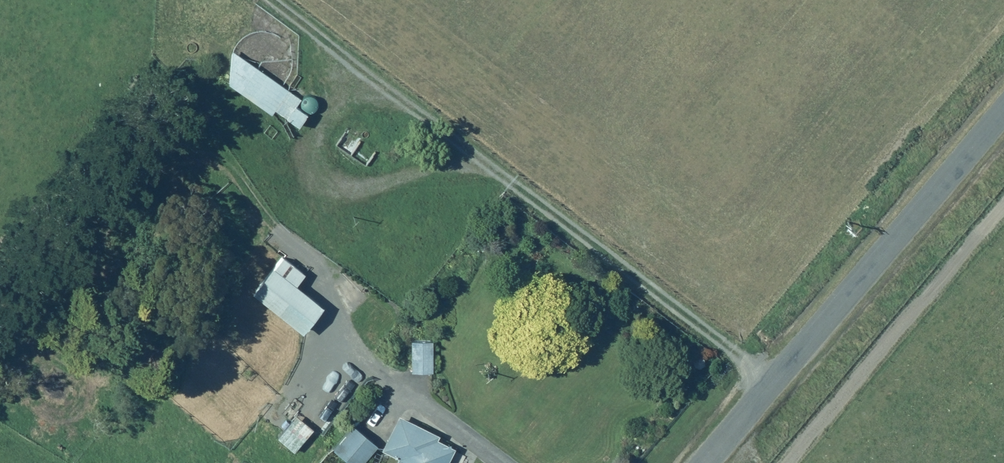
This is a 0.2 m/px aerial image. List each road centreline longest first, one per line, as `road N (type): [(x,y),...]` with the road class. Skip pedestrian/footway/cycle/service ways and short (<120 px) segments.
road 1 (track): [(770,385),(264,0)]
road 2 (unclassified): [(703,462),(1003,109)]

